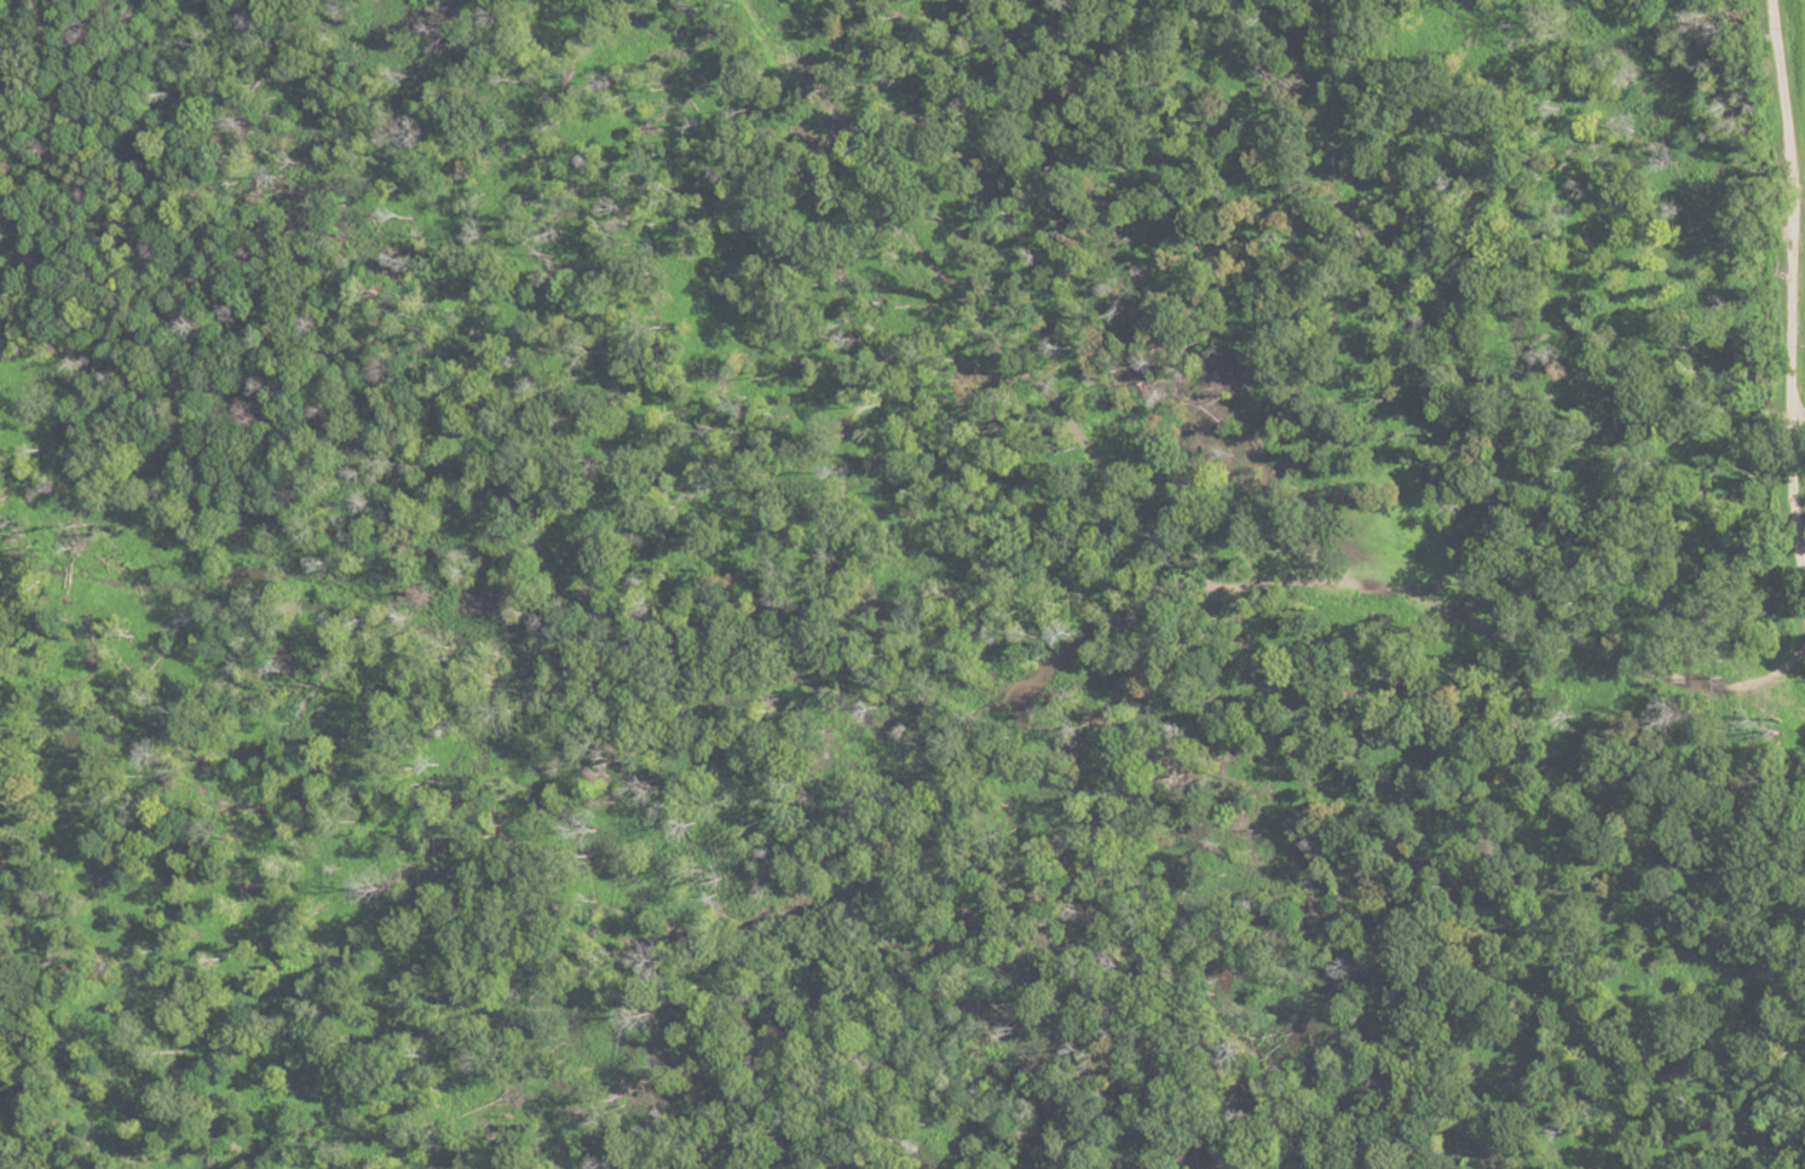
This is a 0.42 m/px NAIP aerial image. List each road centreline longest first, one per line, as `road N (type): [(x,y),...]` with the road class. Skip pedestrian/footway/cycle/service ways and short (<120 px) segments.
road 1 (residential): [(1804,578),(1790,476),(1787,197),(1772,0)]

